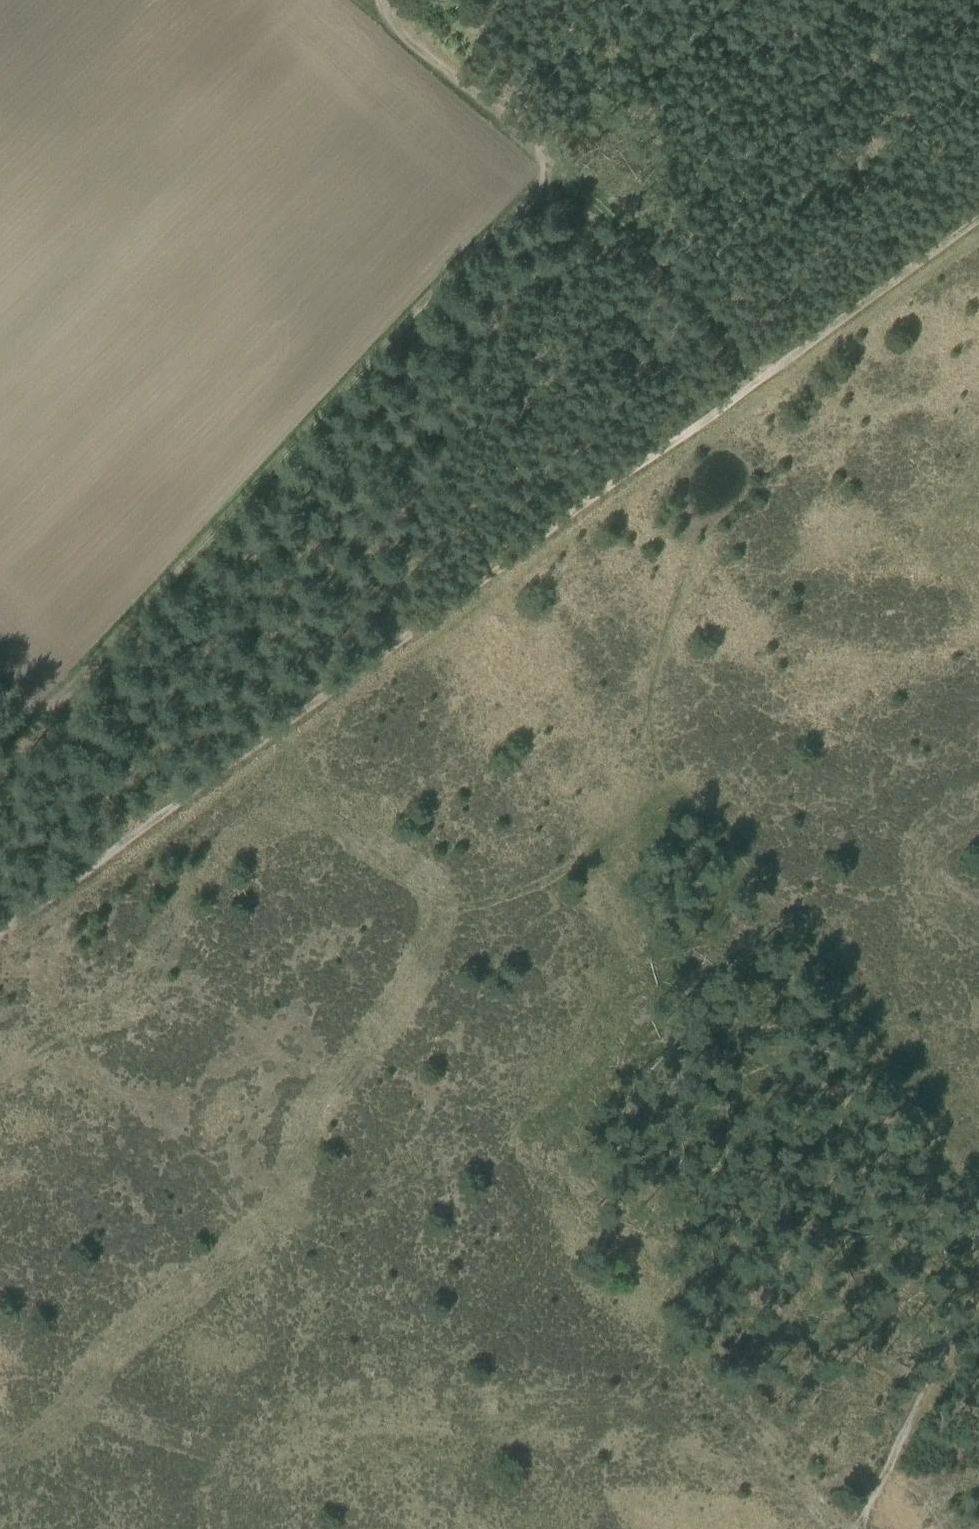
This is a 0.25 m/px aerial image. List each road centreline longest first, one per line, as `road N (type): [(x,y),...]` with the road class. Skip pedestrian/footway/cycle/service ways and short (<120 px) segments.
road 1 (track): [(0,936),(978,213)]
road 2 (track): [(869,1528),(861,1521),(882,1458),(978,1289)]

